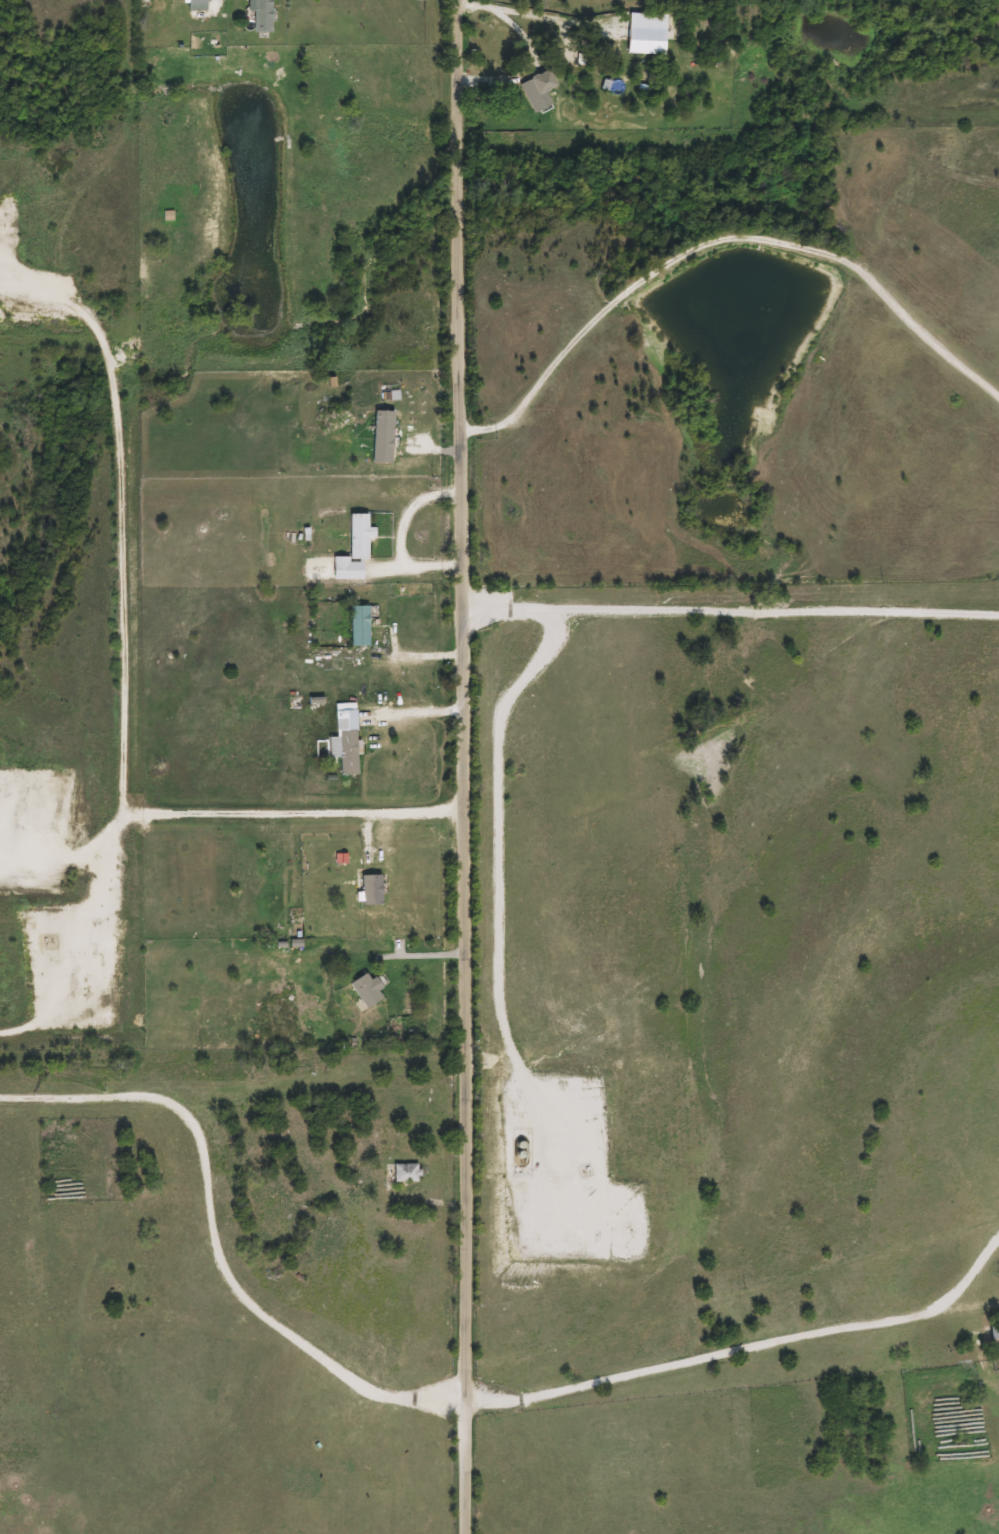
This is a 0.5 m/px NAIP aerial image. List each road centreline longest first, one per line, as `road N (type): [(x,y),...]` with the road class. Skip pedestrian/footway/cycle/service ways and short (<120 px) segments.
road 1 (residential): [(461,1533),(468,818),(461,0)]

